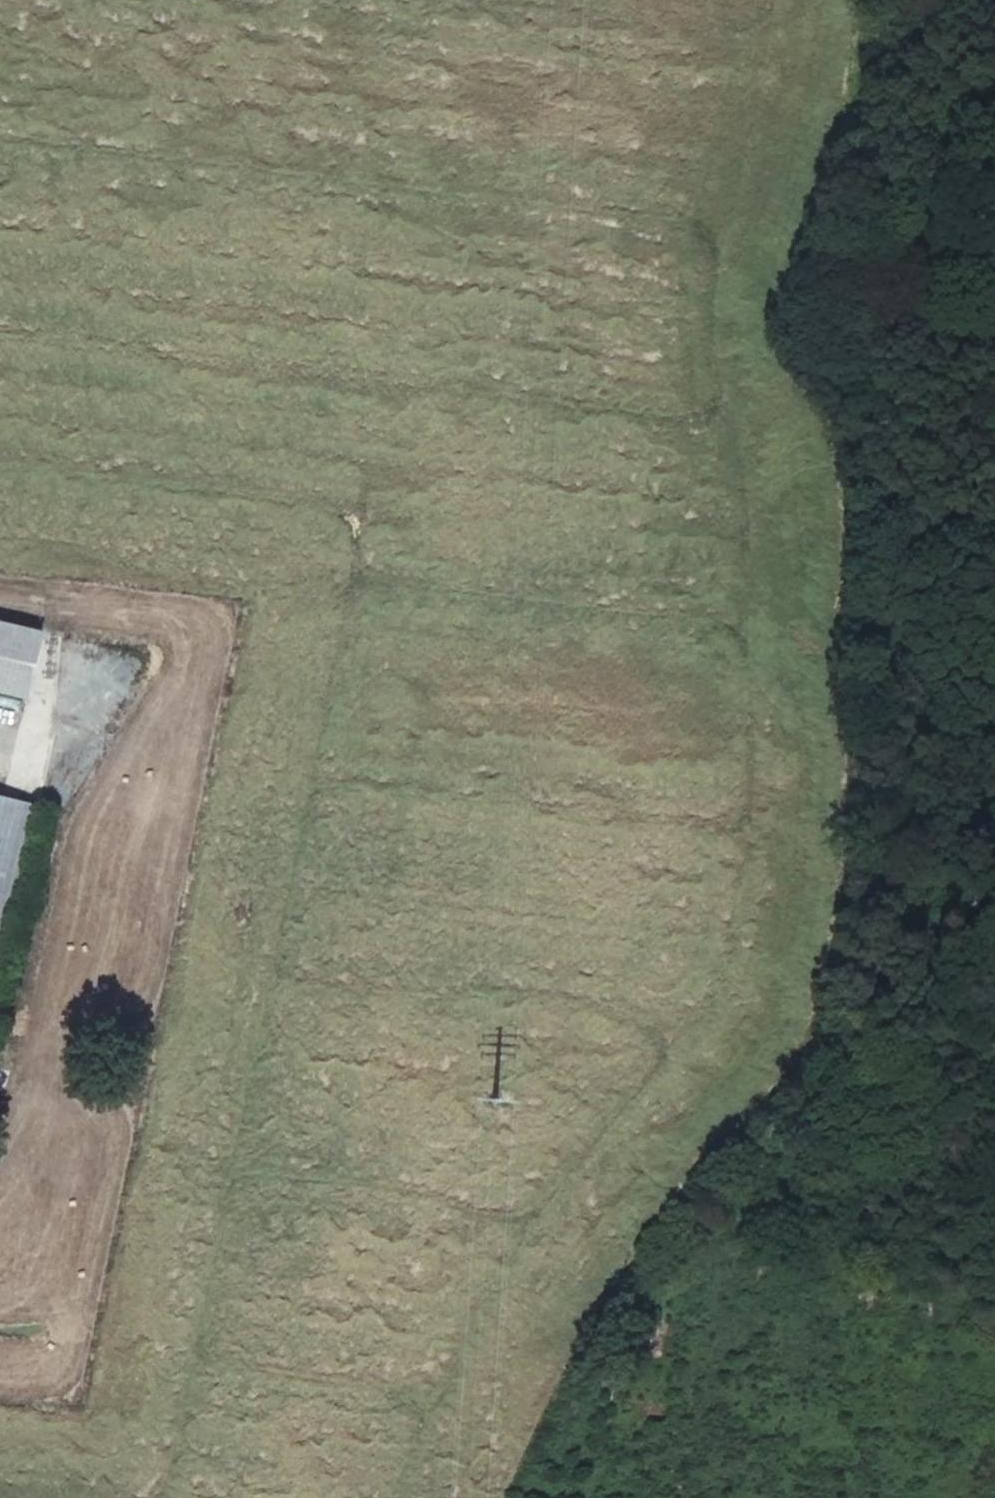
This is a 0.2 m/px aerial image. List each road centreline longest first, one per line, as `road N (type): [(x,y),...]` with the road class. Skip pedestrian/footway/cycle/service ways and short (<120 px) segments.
road 1 (track): [(994,1369),(962,1497)]

